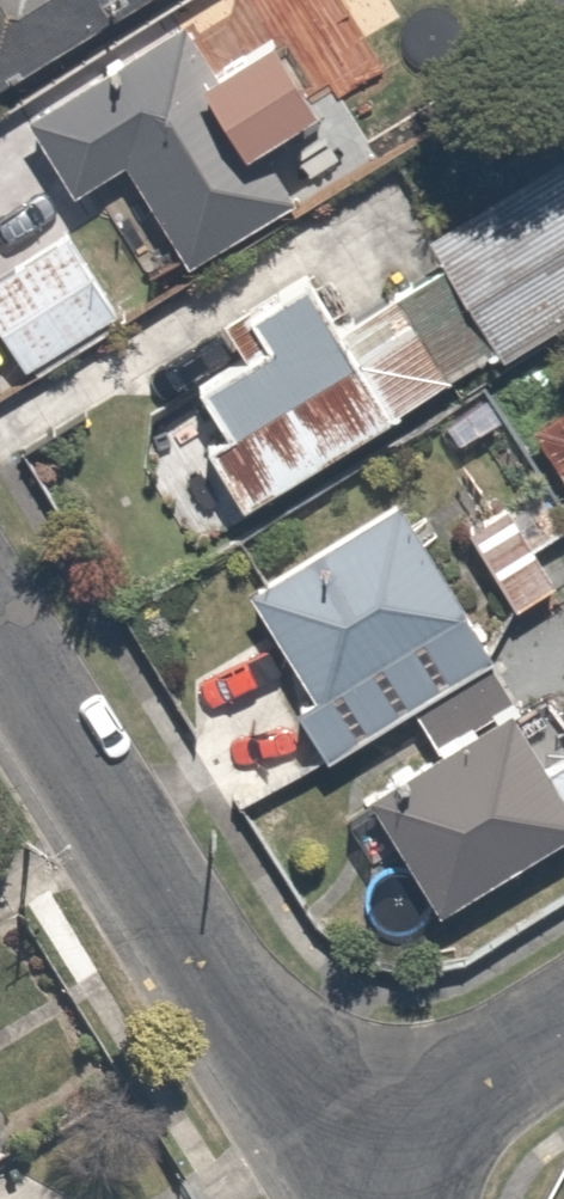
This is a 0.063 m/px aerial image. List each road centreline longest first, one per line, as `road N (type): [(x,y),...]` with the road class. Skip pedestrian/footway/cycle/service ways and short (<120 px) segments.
road 1 (residential): [(330,1179),(0,650)]
road 2 (residential): [(563,1033),(330,1179)]

